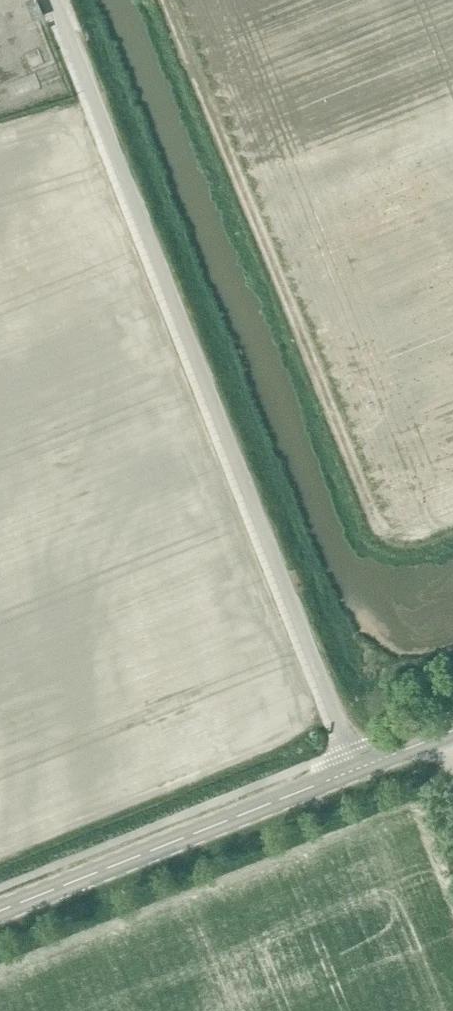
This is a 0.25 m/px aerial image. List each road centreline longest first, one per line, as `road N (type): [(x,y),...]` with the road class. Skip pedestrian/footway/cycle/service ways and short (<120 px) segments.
road 1 (unclassified): [(356,768),(55,0)]
road 2 (tertiary): [(356,768),(0,910)]

